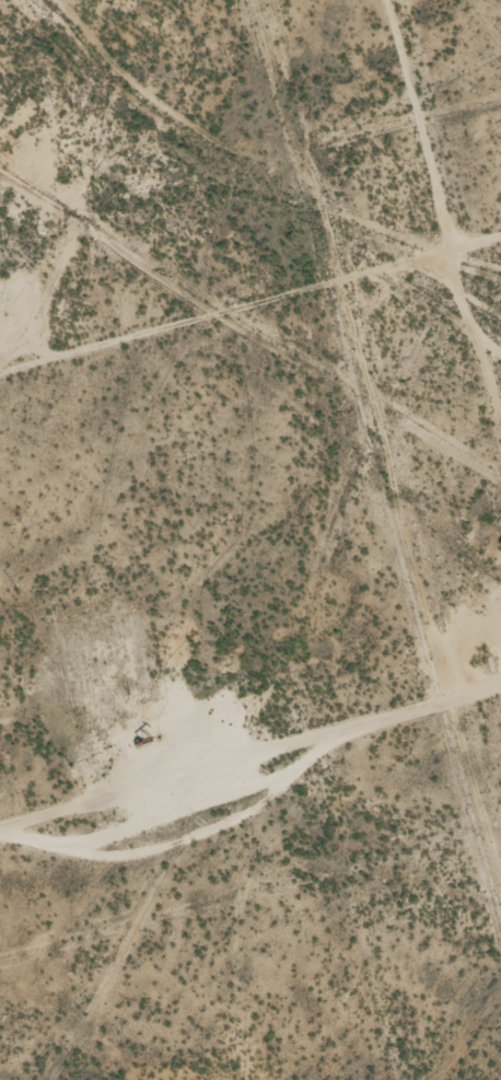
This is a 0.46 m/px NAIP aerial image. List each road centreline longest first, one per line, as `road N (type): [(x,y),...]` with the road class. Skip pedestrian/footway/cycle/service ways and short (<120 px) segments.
road 1 (track): [(0,807),(500,669)]

